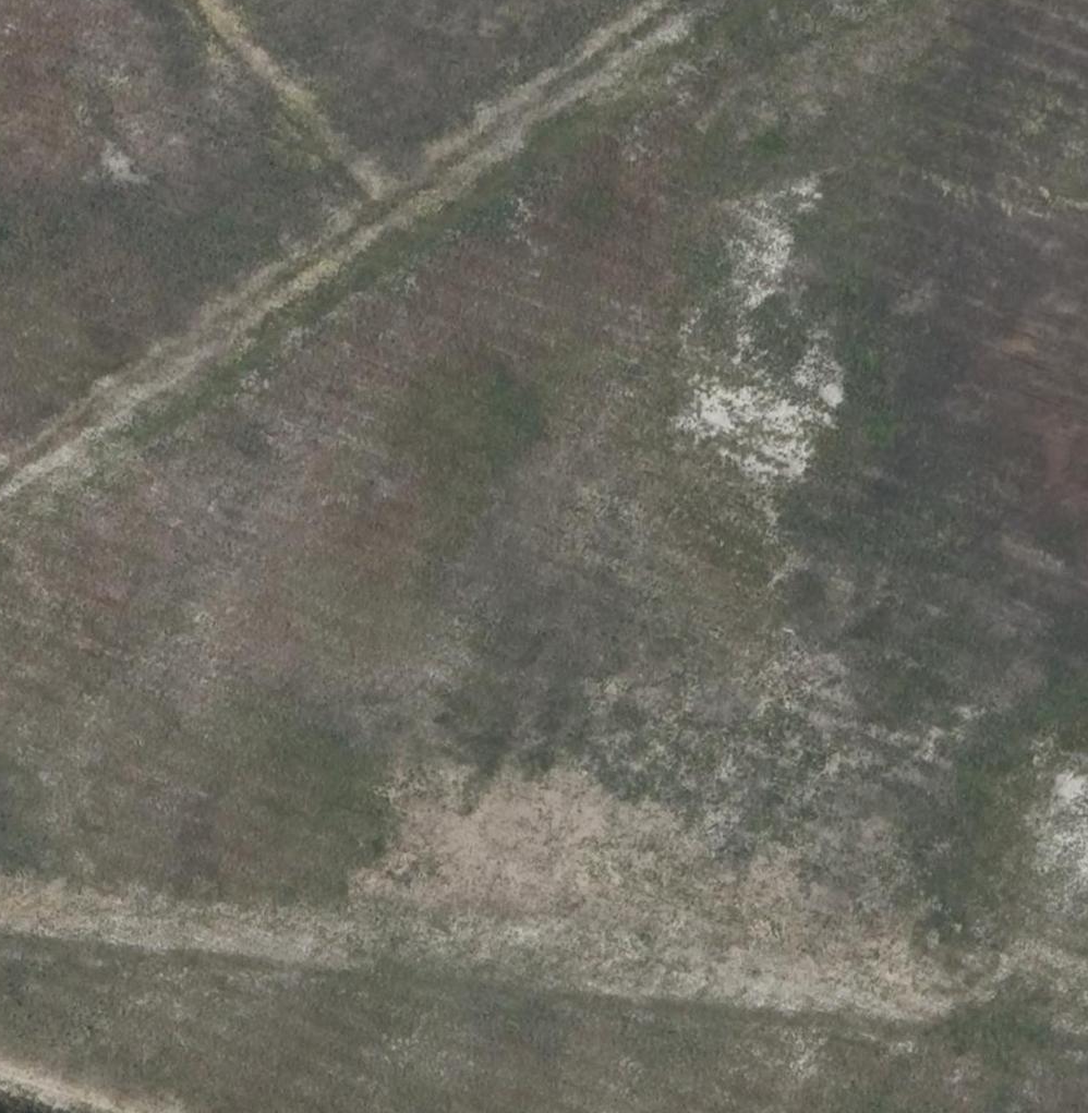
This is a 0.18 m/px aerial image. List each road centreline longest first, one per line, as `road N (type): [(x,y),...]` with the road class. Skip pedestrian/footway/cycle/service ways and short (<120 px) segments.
road 1 (track): [(0,903),(1087,1009)]
road 2 (track): [(0,530),(749,0)]

